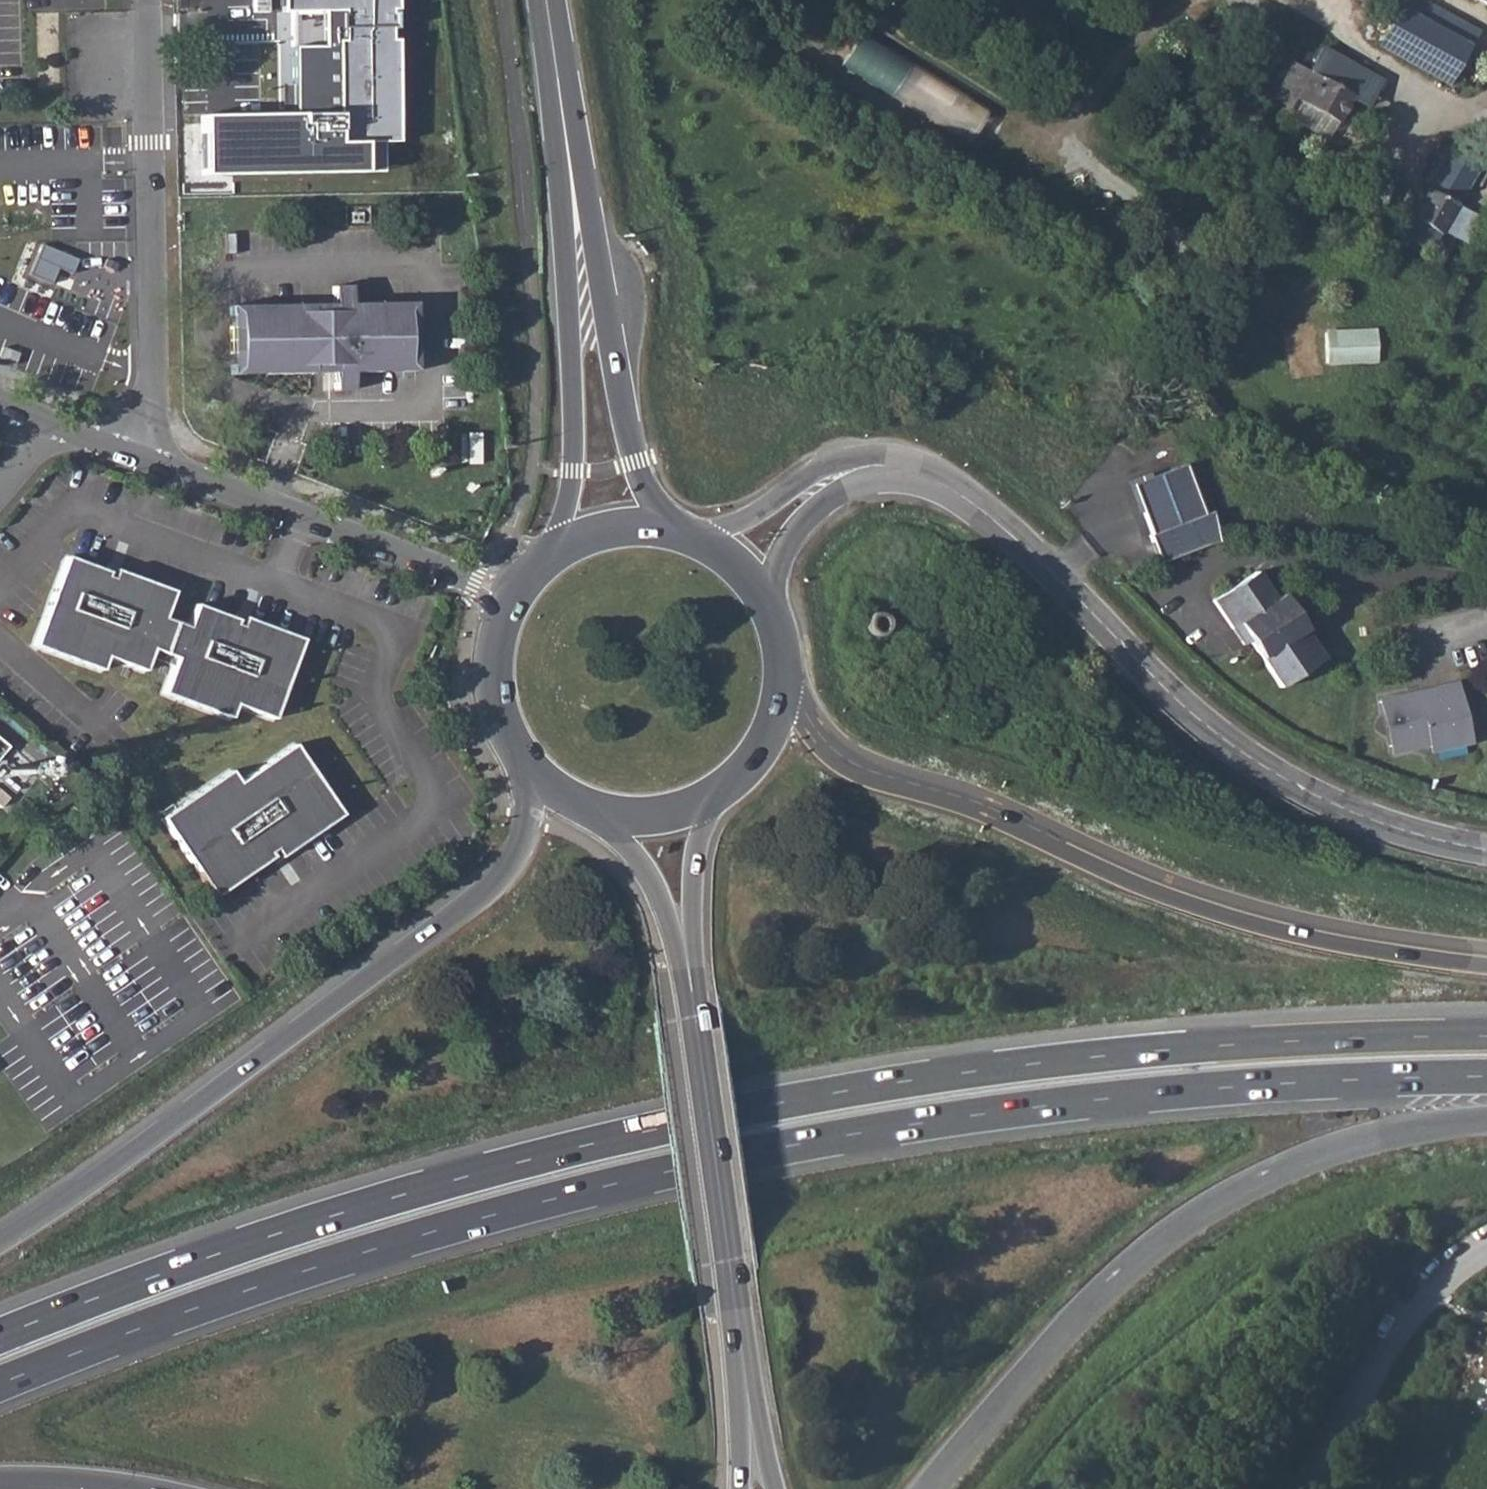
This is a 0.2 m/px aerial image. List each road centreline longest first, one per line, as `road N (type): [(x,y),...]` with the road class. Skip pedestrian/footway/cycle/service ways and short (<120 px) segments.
road 1 (motorway): [(0,1382),(369,1249),(583,1190),(798,1143),(1164,1092),(1486,1075)]
road 2 (motorway): [(1486,1032),(1161,1049),(766,1105),(363,1206),(0,1335)]
road 3 (motorway): [(1486,962),(1340,941),(1156,888),(977,806),(864,770),(783,686)]
road 4 (motorway): [(528,763),(530,825),(480,893),(0,1240)]
road 5 (motorway): [(925,1488),(1104,1282),(1214,1196),(1322,1147),(1386,1128),(1486,1114)]
road 6 (tertiary): [(947,489),(997,525),(1207,725),(1261,765),(1364,819),(1486,852)]
road 7 (residential): [(150,459),(144,0)]
road 8 (secondary): [(687,956),(748,1406)]
road 9 (secondary): [(566,104),(578,412),(559,551)]
road 10 (secondary): [(672,530),(638,460),(566,104)]
road 11 (residential): [(512,601),(150,459)]
road 12 (unclassified): [(1486,1247),(1453,1273),(1389,1351),(1309,1488)]
road 13 (tertiary): [(947,489),(897,460),(858,460),(699,540)]
road 14 (tertiary): [(764,598),(784,545),(845,492),(883,480),(947,489)]
road 15 (track): [(1295,0),(1378,58),(1486,112)]
road 16 (track): [(1205,0),(1171,15),(1065,134)]
road 17 (secondary): [(512,601),(496,647),(497,696),(528,763)]
road 18 (secondary): [(606,811),(653,877),(687,956)]
road 19 (motorway): [(0,1475),(163,1488)]
road 20 (secondary): [(687,956),(707,798)]
road 21 (secondary): [(707,798),(751,763),(783,686)]

